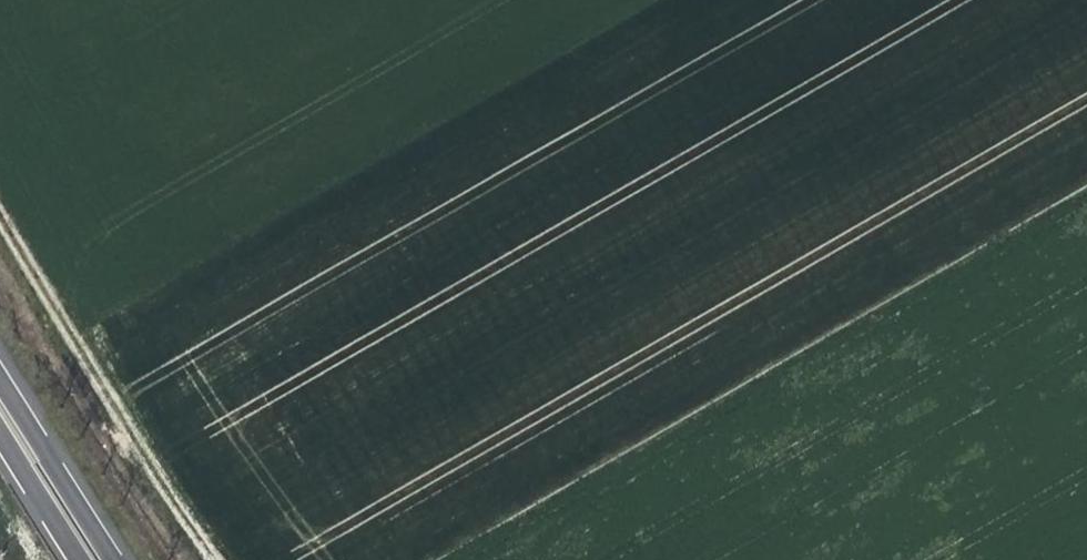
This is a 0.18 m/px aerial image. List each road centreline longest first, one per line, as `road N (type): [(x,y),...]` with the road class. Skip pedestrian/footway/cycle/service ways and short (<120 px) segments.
road 1 (track): [(67,345),(655,0)]
road 2 (track): [(203,559),(151,491),(0,228)]
road 3 (motorway): [(115,559),(0,386)]
road 4 (motorway): [(0,444),(83,559)]

